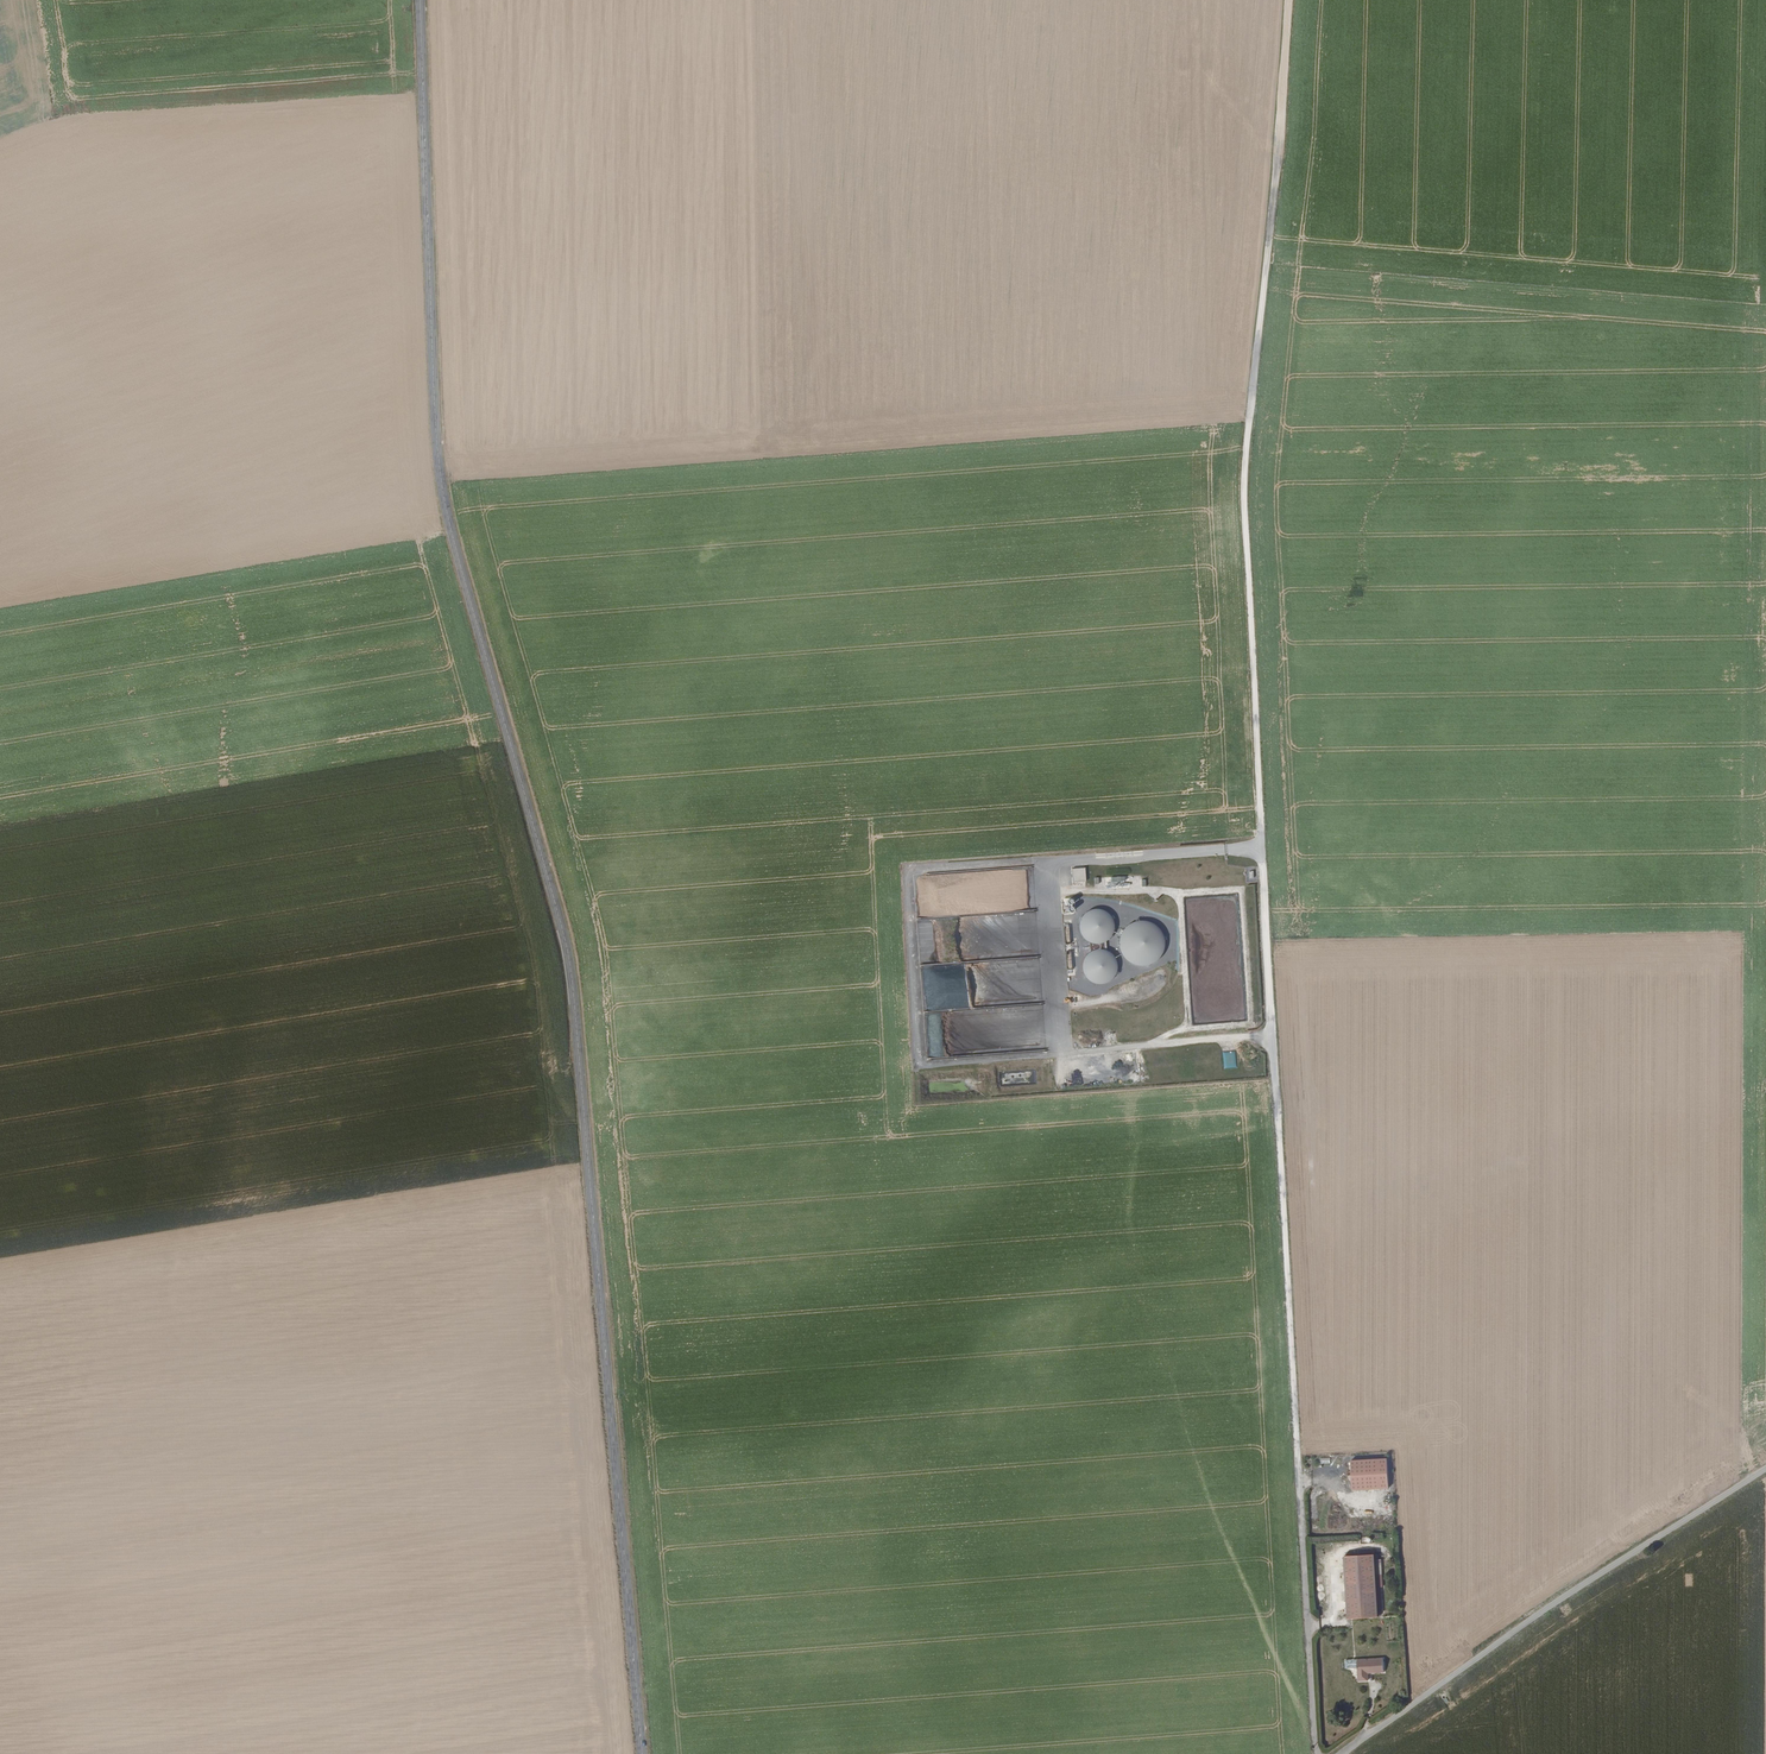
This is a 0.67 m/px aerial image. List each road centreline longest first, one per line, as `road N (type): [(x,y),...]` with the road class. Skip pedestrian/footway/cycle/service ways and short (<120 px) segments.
road 1 (tertiary): [(644,1753),(569,950),(442,482),(420,0)]
road 2 (track): [(1288,0),(1251,531),(1317,1753)]
road 3 (track): [(1765,1472),(1341,1753)]

